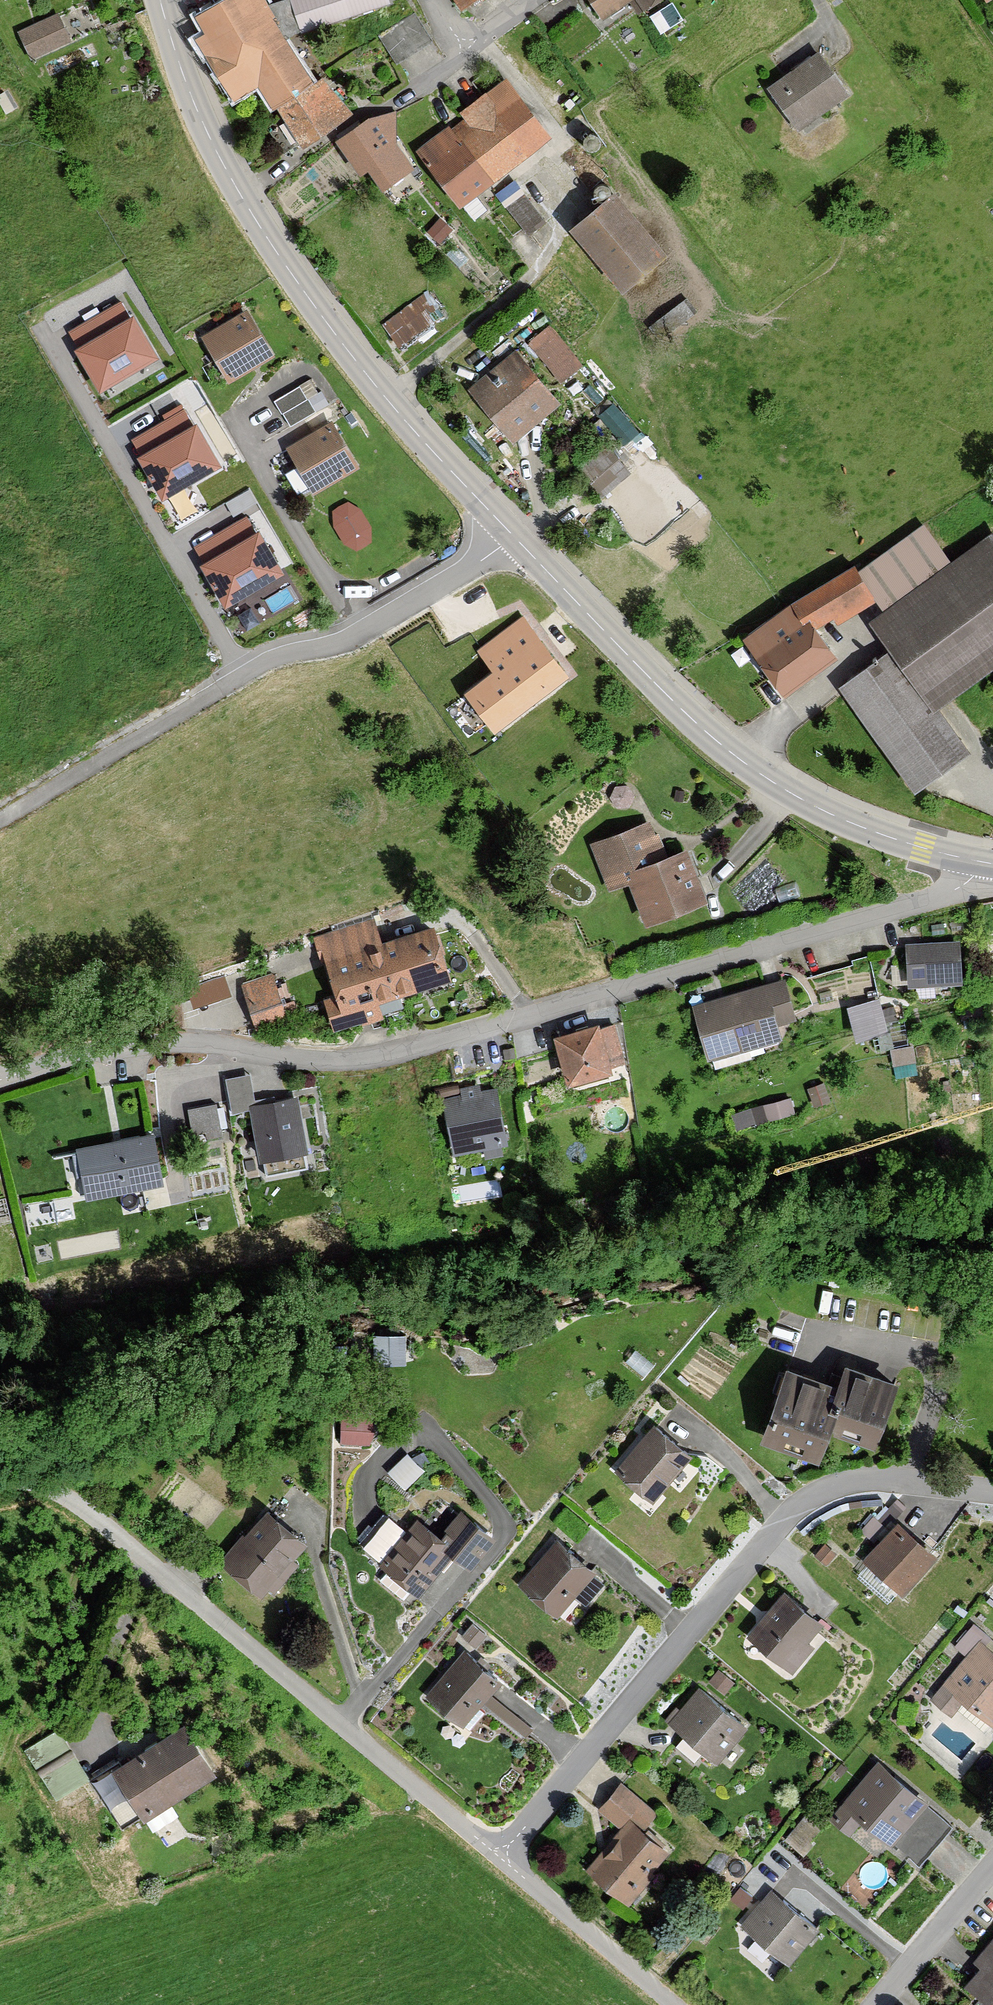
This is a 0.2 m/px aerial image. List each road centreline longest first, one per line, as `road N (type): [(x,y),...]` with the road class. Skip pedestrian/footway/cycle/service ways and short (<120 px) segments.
road 1 (residential): [(984,862),(977,877),(941,897),(404,1053),(347,1060),(138,1046),(0,1080)]
road 2 (residential): [(992,1492),(858,1481),(798,1506),(499,1856)]
road 3 (tertiary): [(161,0),(206,129),(266,239),(386,400),(516,539)]
road 4 (residential): [(0,1479),(53,1484),(499,1856)]
road 5 (residential): [(516,539),(336,645),(259,665),(0,821)]
road 6 (tertiary): [(516,539),(739,759),(790,793),(877,832),(984,862)]
road 7 (residential): [(499,1856),(676,2004)]
road 8 (residential): [(876,2004),(992,1866)]
road 9 (residential): [(437,0),(463,45),(535,0)]

